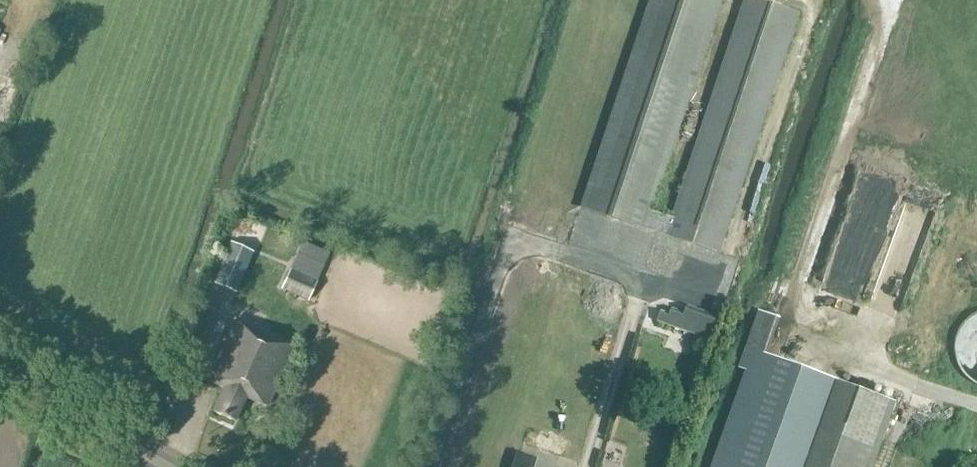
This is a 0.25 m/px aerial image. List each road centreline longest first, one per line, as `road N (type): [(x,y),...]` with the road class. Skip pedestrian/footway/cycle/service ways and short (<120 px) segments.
road 1 (tertiary): [(159,466),(0,374)]

